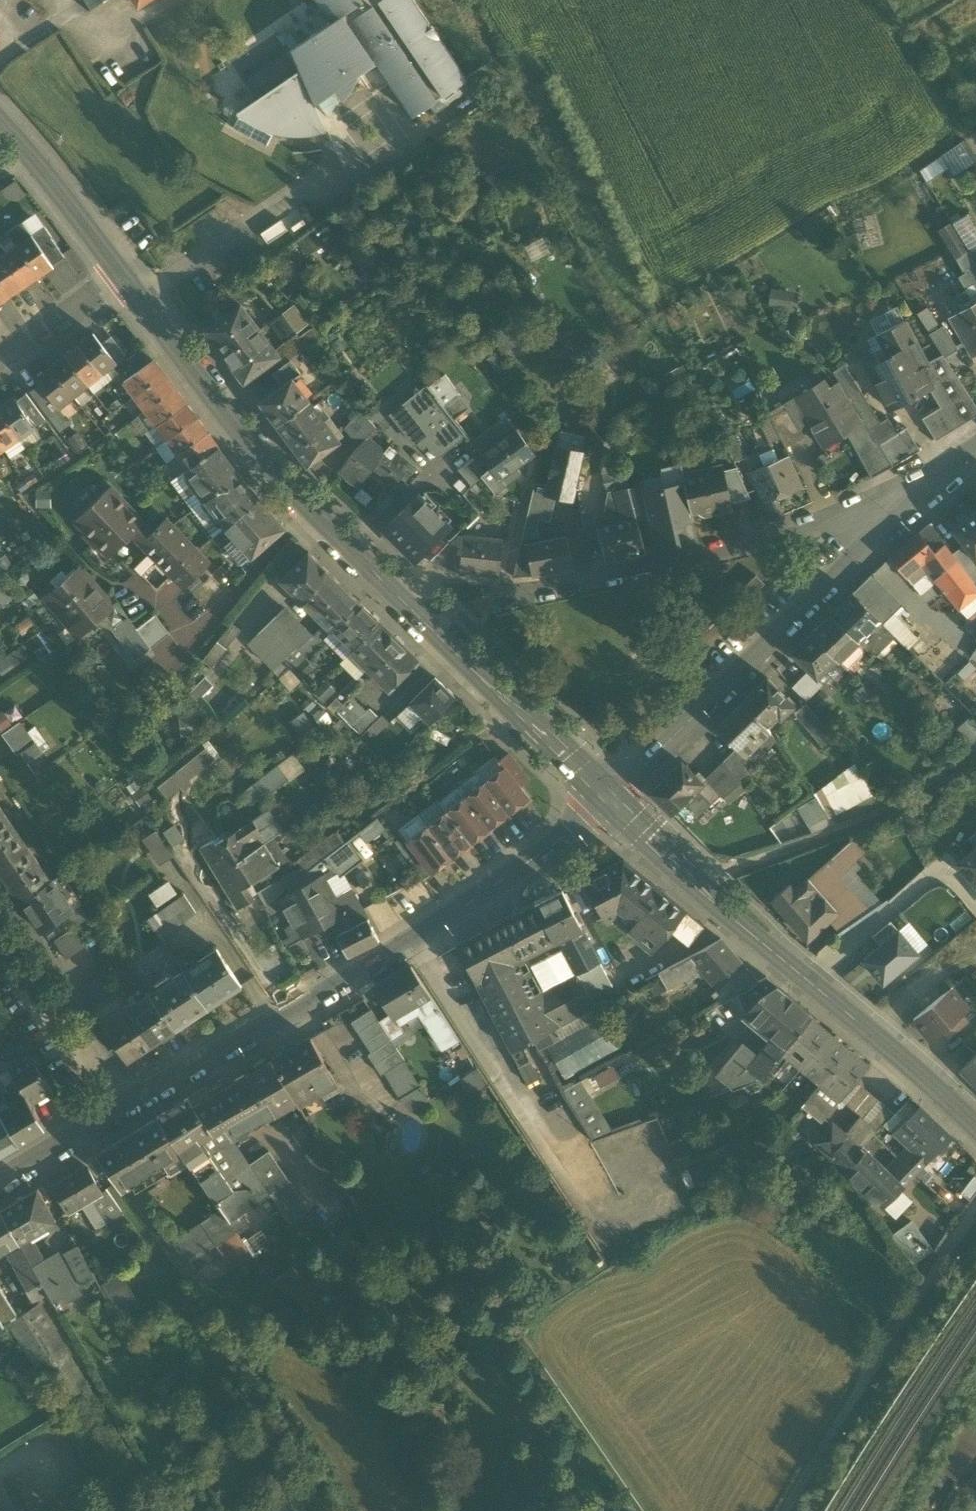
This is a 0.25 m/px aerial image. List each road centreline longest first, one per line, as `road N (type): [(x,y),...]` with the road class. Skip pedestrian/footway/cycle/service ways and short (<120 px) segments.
road 1 (tertiary): [(608,801),(310,507),(125,276)]
road 2 (residential): [(143,1100),(436,930),(608,801)]
road 3 (tertiary): [(608,801),(975,1130)]
road 4 (residential): [(608,801),(945,466)]
road 5 (residential): [(502,590),(598,582),(719,553),(945,466)]
road 6 (track): [(697,881),(902,813),(975,754)]
road 7 (residential): [(143,1100),(0,893)]
road 8 (tertiary): [(125,276),(0,116)]
road 9 (residential): [(0,1185),(143,1100)]
road 10 (residential): [(125,276),(0,360)]

